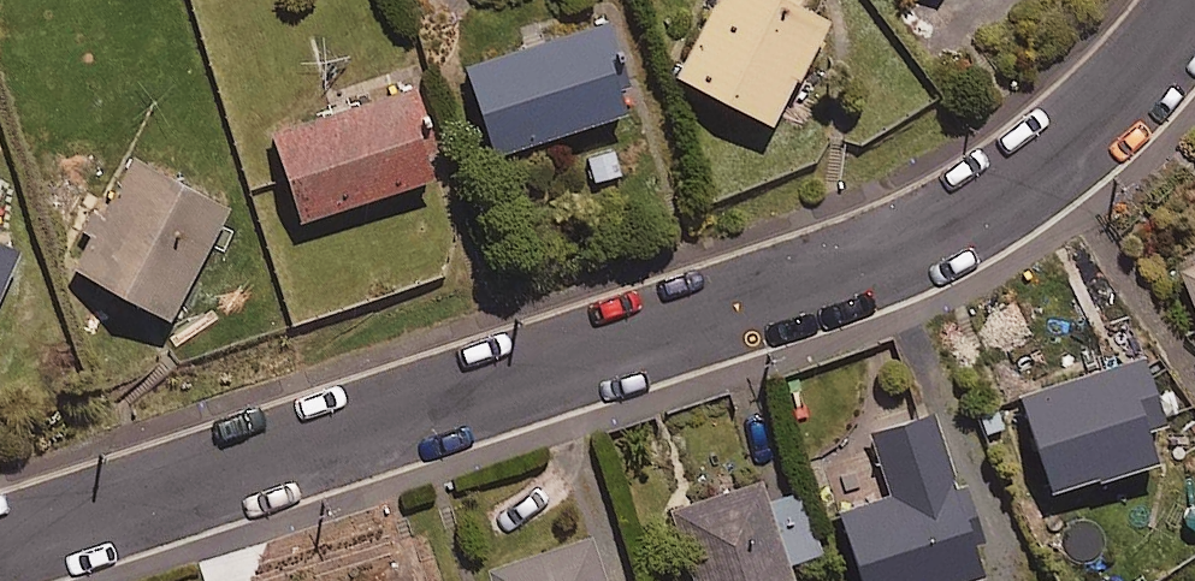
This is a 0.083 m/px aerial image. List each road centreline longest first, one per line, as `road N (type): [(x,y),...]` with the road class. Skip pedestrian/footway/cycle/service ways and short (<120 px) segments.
road 1 (residential): [(1194,2),(1167,46),(1084,126),(1001,186),(897,241),(759,293),(0,536)]

